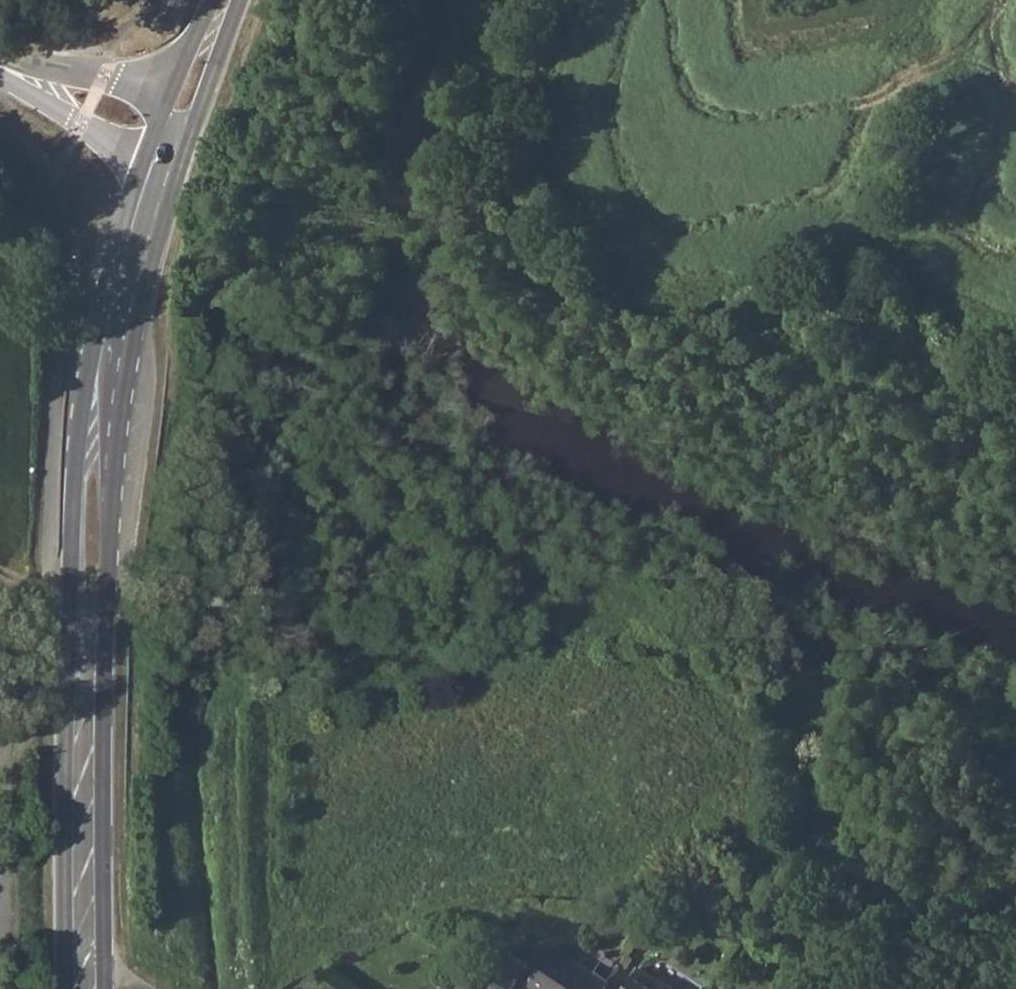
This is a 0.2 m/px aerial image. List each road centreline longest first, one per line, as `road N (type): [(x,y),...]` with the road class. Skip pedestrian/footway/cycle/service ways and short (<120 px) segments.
road 1 (secondary): [(86,988),(83,697),(92,502),(119,298),(165,160)]
road 2 (tertiary): [(196,76),(8,70)]
road 3 (tertiary): [(8,70),(83,123),(165,160)]

